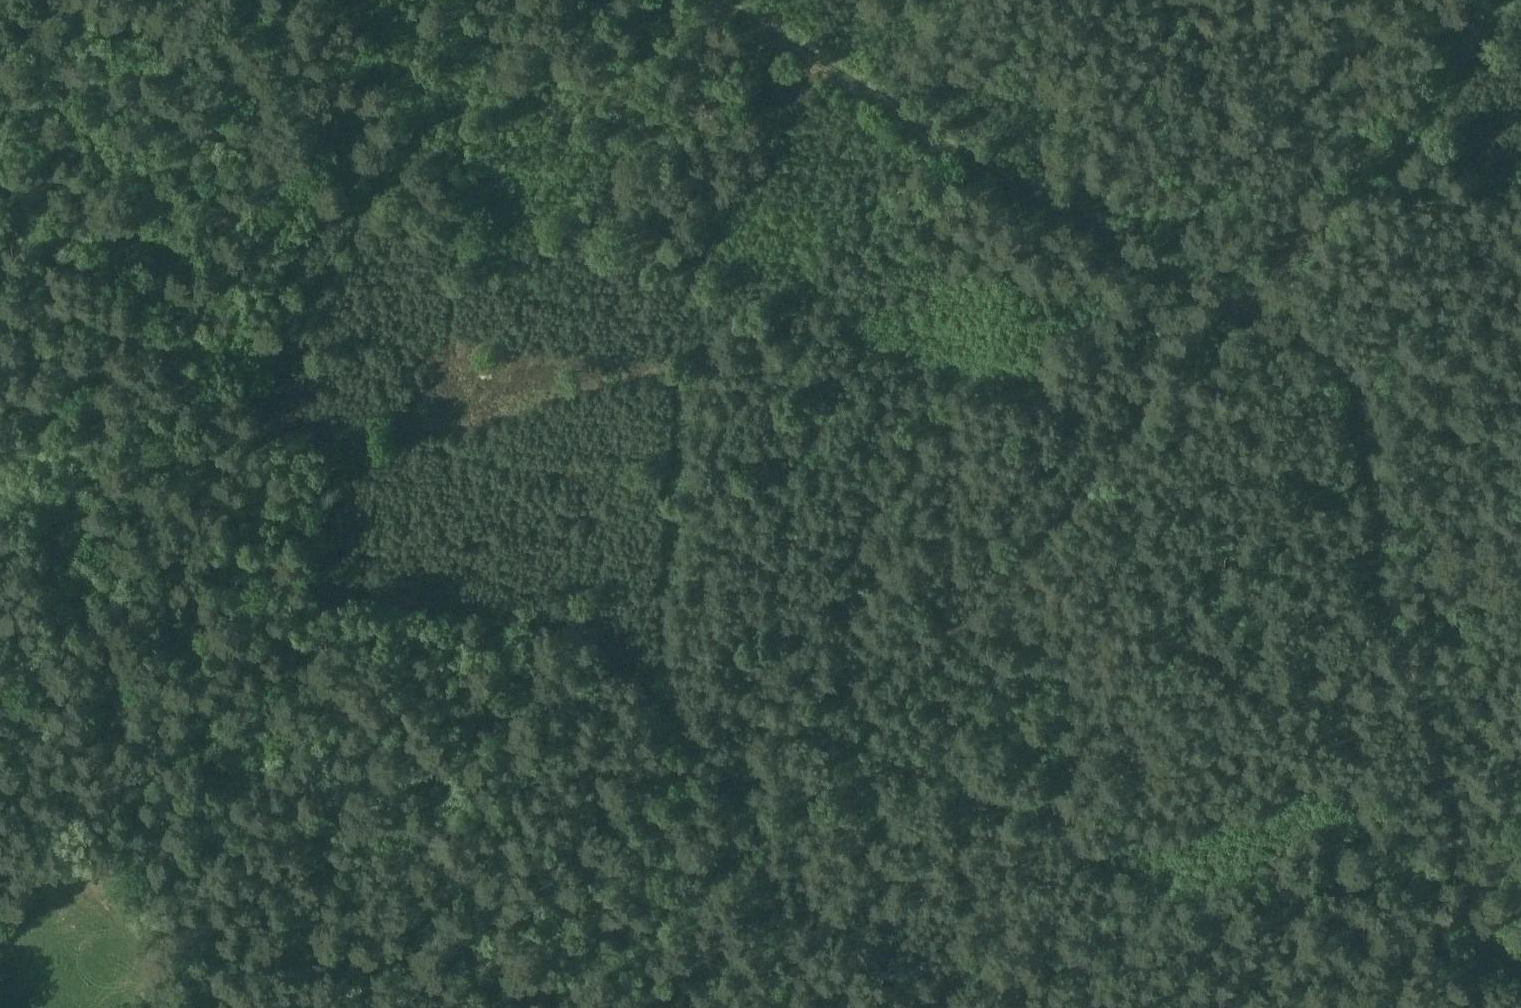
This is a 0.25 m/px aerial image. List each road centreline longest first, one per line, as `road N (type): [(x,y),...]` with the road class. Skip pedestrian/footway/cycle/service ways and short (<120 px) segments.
road 1 (track): [(1495,0),(1435,87),(1114,443),(821,787),(614,949),(548,977),(524,976),(436,945),(347,961),(224,956),(207,947),(202,929),(204,713),(226,643),(236,538),(258,433),(294,334),(377,174),(420,0)]
road 2 (track): [(1520,468),(1364,382),(1310,342),(1237,310),(962,155),(718,0)]
road 3 (track): [(1364,382),(1372,542),(1453,801),(1467,911),(1520,961)]

